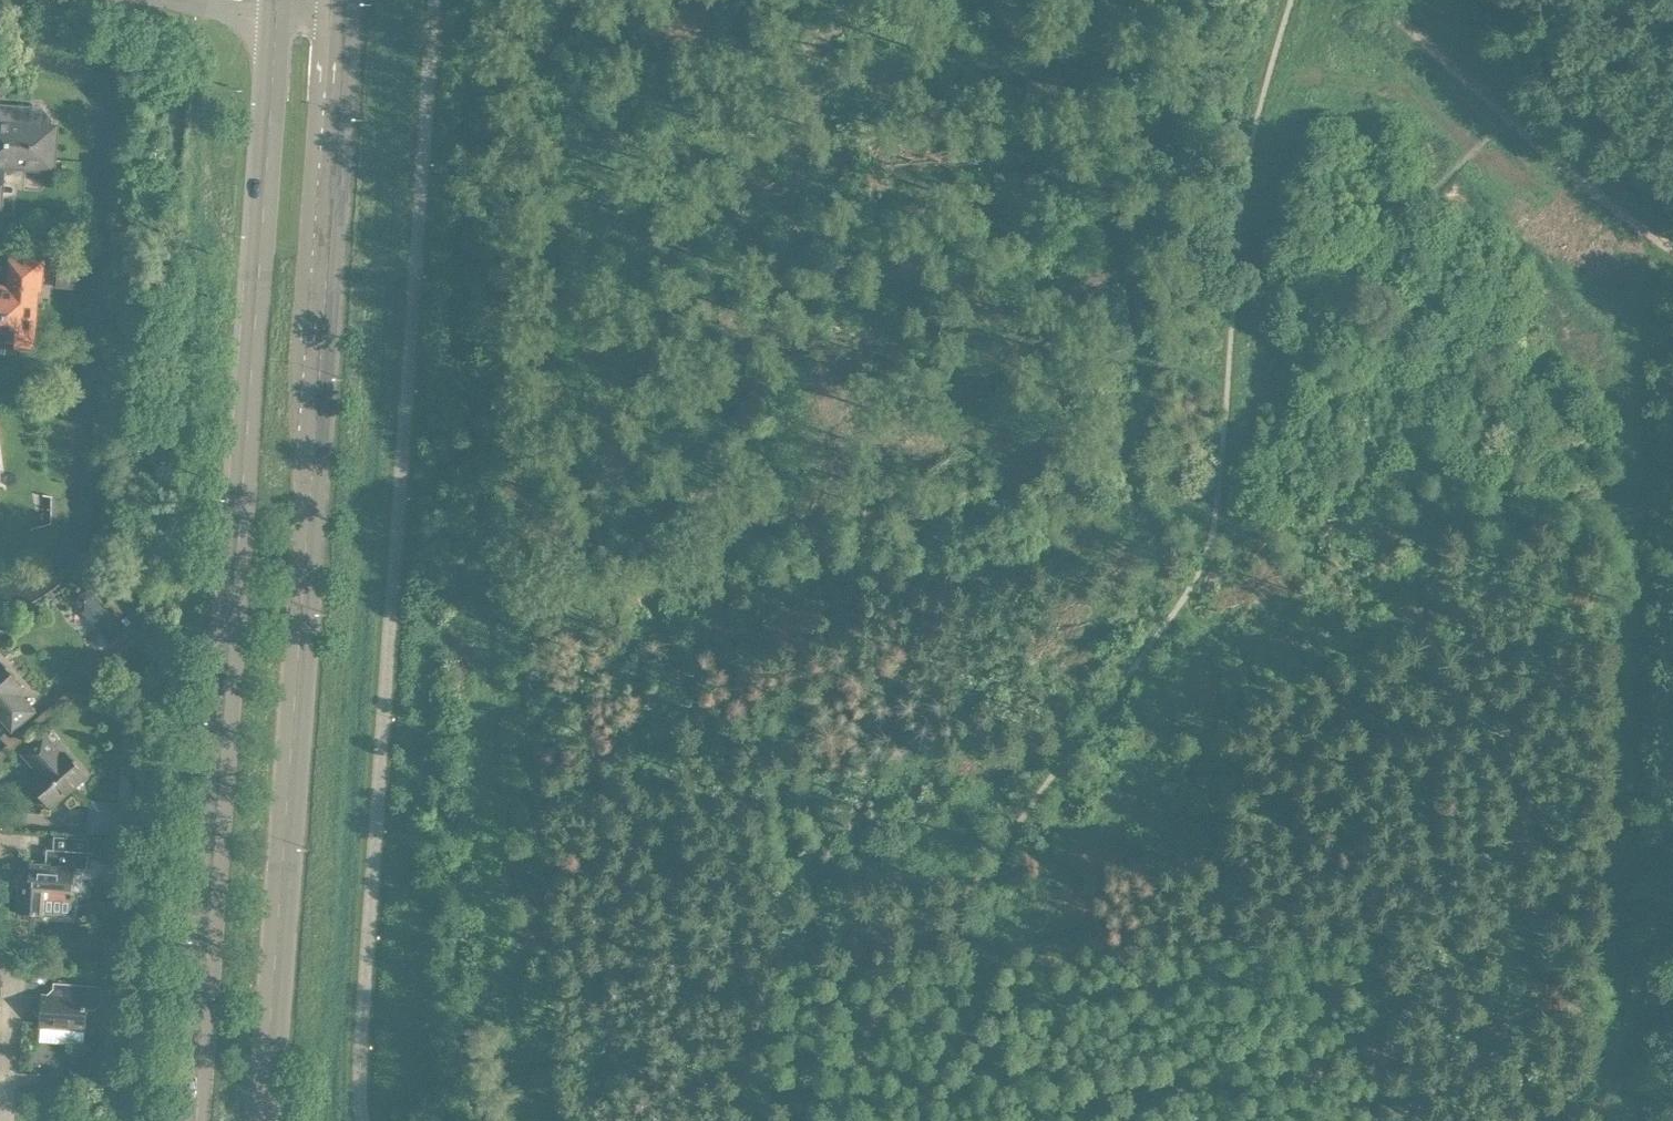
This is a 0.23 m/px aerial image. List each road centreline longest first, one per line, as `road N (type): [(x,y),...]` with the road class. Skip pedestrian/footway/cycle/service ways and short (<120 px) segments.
road 1 (secondary): [(275,0),(199,1120)]
road 2 (secondary): [(264,1120),(360,4)]
road 3 (track): [(1672,248),(1639,230),(1379,0)]
road 4 (residential): [(3,1120),(13,968),(0,955)]

